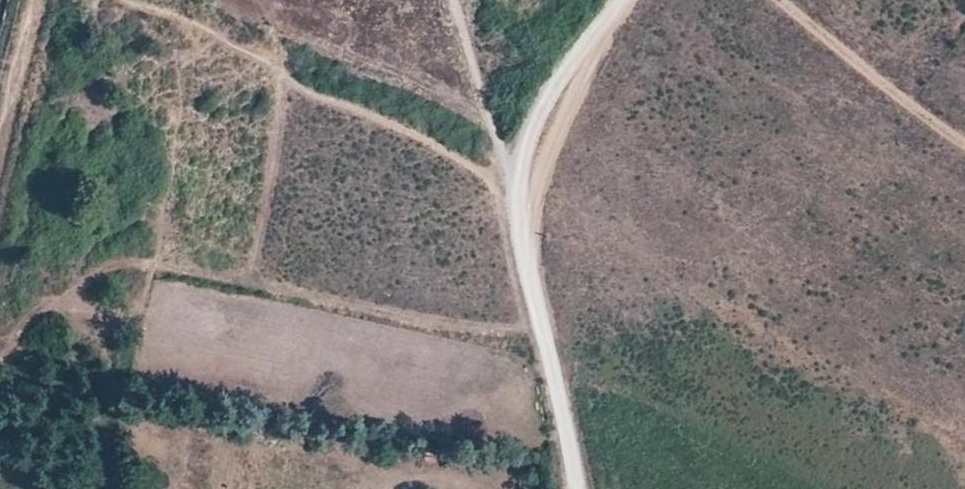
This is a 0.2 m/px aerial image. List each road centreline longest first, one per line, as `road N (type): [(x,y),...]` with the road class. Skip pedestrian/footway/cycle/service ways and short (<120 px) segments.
road 1 (track): [(581,488),(521,196)]
road 2 (track): [(964,139),(781,0)]
road 3 (track): [(521,196),(531,126),(619,0)]

